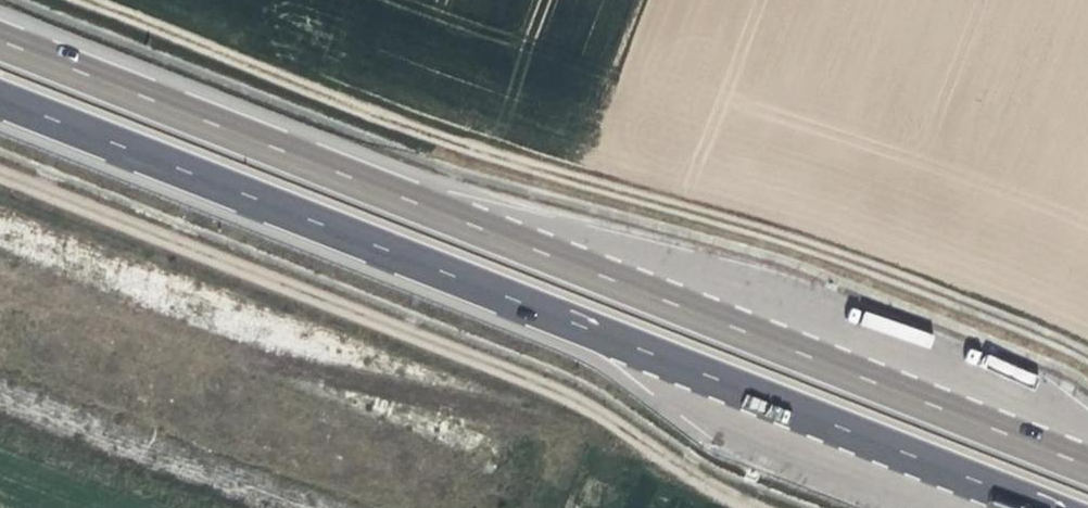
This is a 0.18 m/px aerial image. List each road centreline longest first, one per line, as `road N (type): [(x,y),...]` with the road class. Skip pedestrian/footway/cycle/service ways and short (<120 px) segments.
road 1 (primary): [(1087,466),(0,40)]
road 2 (primary): [(0,98),(1047,507)]
road 3 (track): [(104,0),(472,143),(838,253),(1087,353)]
road 4 (track): [(764,507),(581,396),(0,166)]

